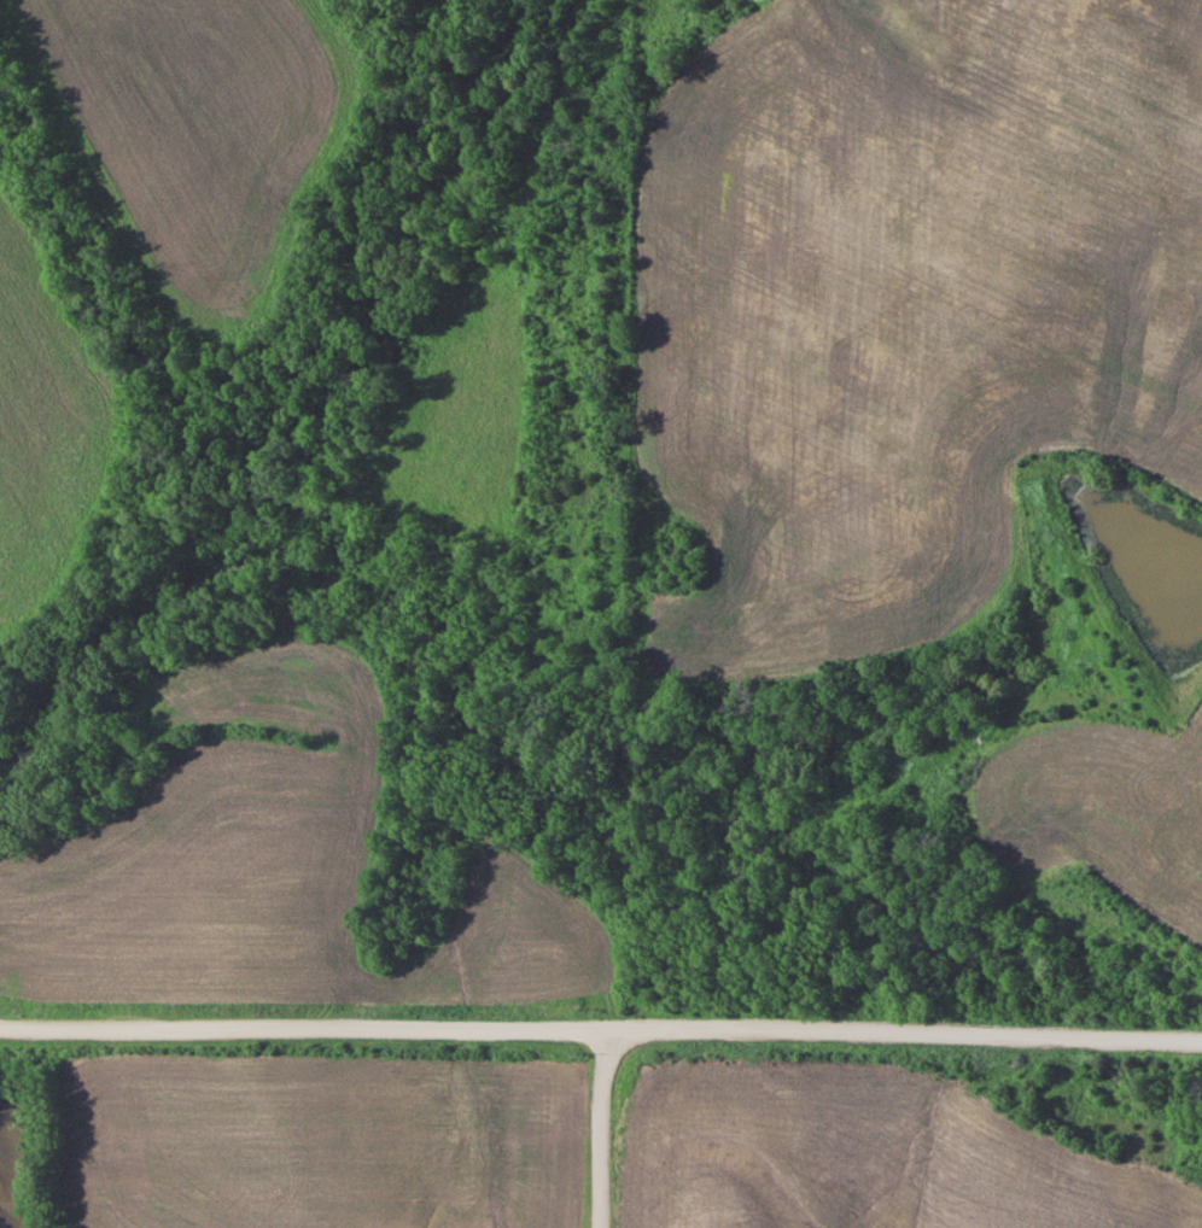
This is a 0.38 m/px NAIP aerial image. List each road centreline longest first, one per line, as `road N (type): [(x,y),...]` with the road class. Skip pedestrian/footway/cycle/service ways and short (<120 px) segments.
road 1 (residential): [(0,1020),(1201,1031)]
road 2 (residential): [(603,1227),(608,1024)]

